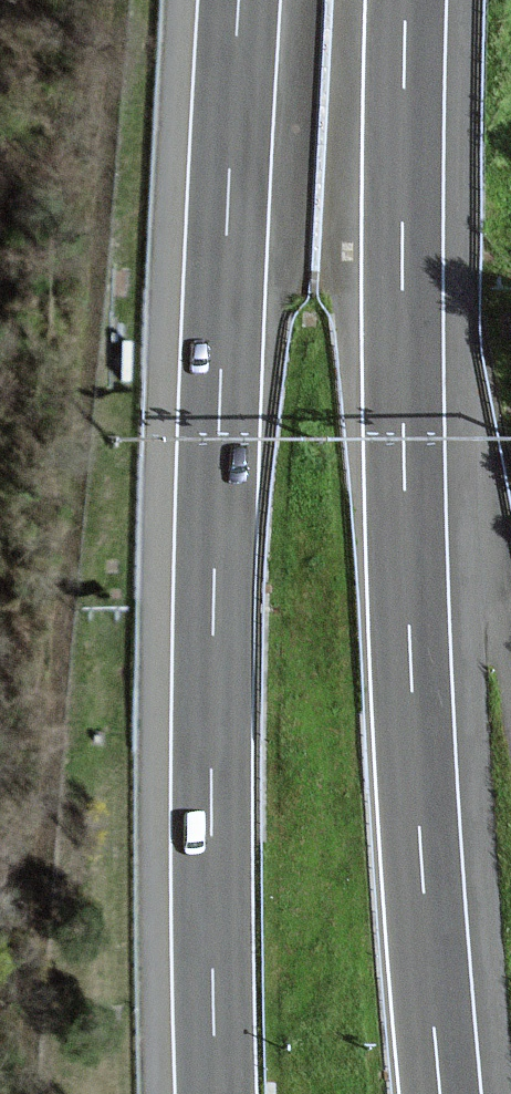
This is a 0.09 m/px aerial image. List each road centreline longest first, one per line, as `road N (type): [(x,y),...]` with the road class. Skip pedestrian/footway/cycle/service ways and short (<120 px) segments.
road 1 (motorway): [(442,1093),(422,860),(405,466),(408,0)]
road 2 (motorway): [(240,0),(212,634),(216,1093)]

